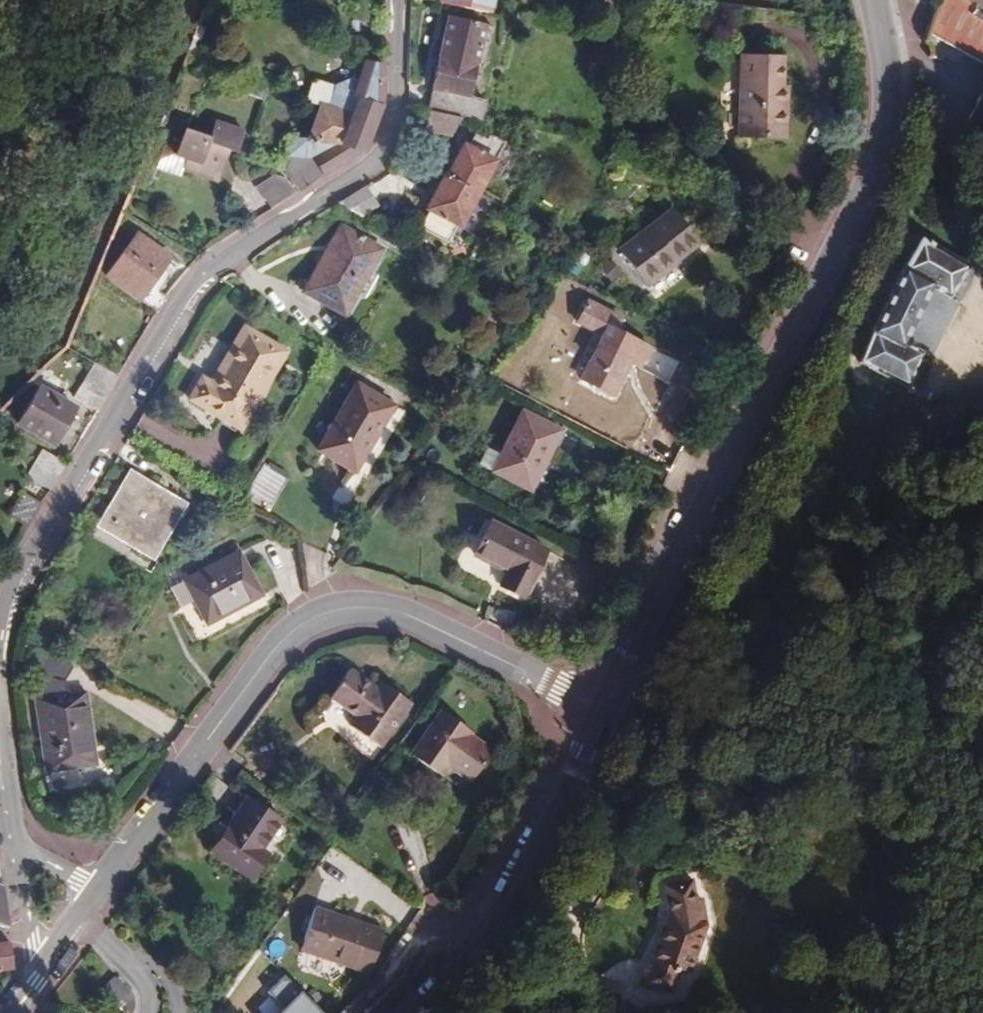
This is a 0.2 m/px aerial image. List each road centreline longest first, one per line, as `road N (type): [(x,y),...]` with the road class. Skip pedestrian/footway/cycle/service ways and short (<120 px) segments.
road 1 (secondary): [(609,713),(880,159),(890,119),(875,0)]
road 2 (residential): [(400,0),(399,99),(388,141),(369,165),(195,277),(19,571),(0,615)]
road 3 (residential): [(100,889),(289,629),(328,612),(381,606),(609,713)]
road 4 (secondary): [(417,1012),(487,944),(523,894),(609,713)]
road 5 (residential): [(0,691),(19,845)]
road 6 (residential): [(37,977),(19,845)]

